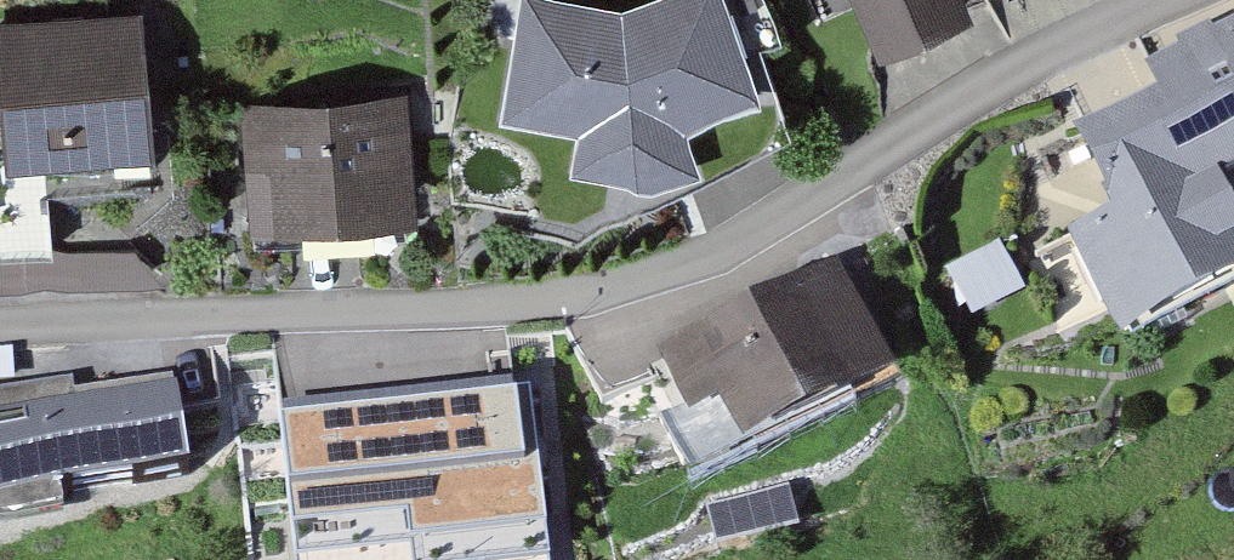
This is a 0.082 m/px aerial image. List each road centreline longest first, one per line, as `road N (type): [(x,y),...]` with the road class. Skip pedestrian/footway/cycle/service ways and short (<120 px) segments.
road 1 (residential): [(0,328),(577,297),(697,269),(1026,56),(1171,0)]

